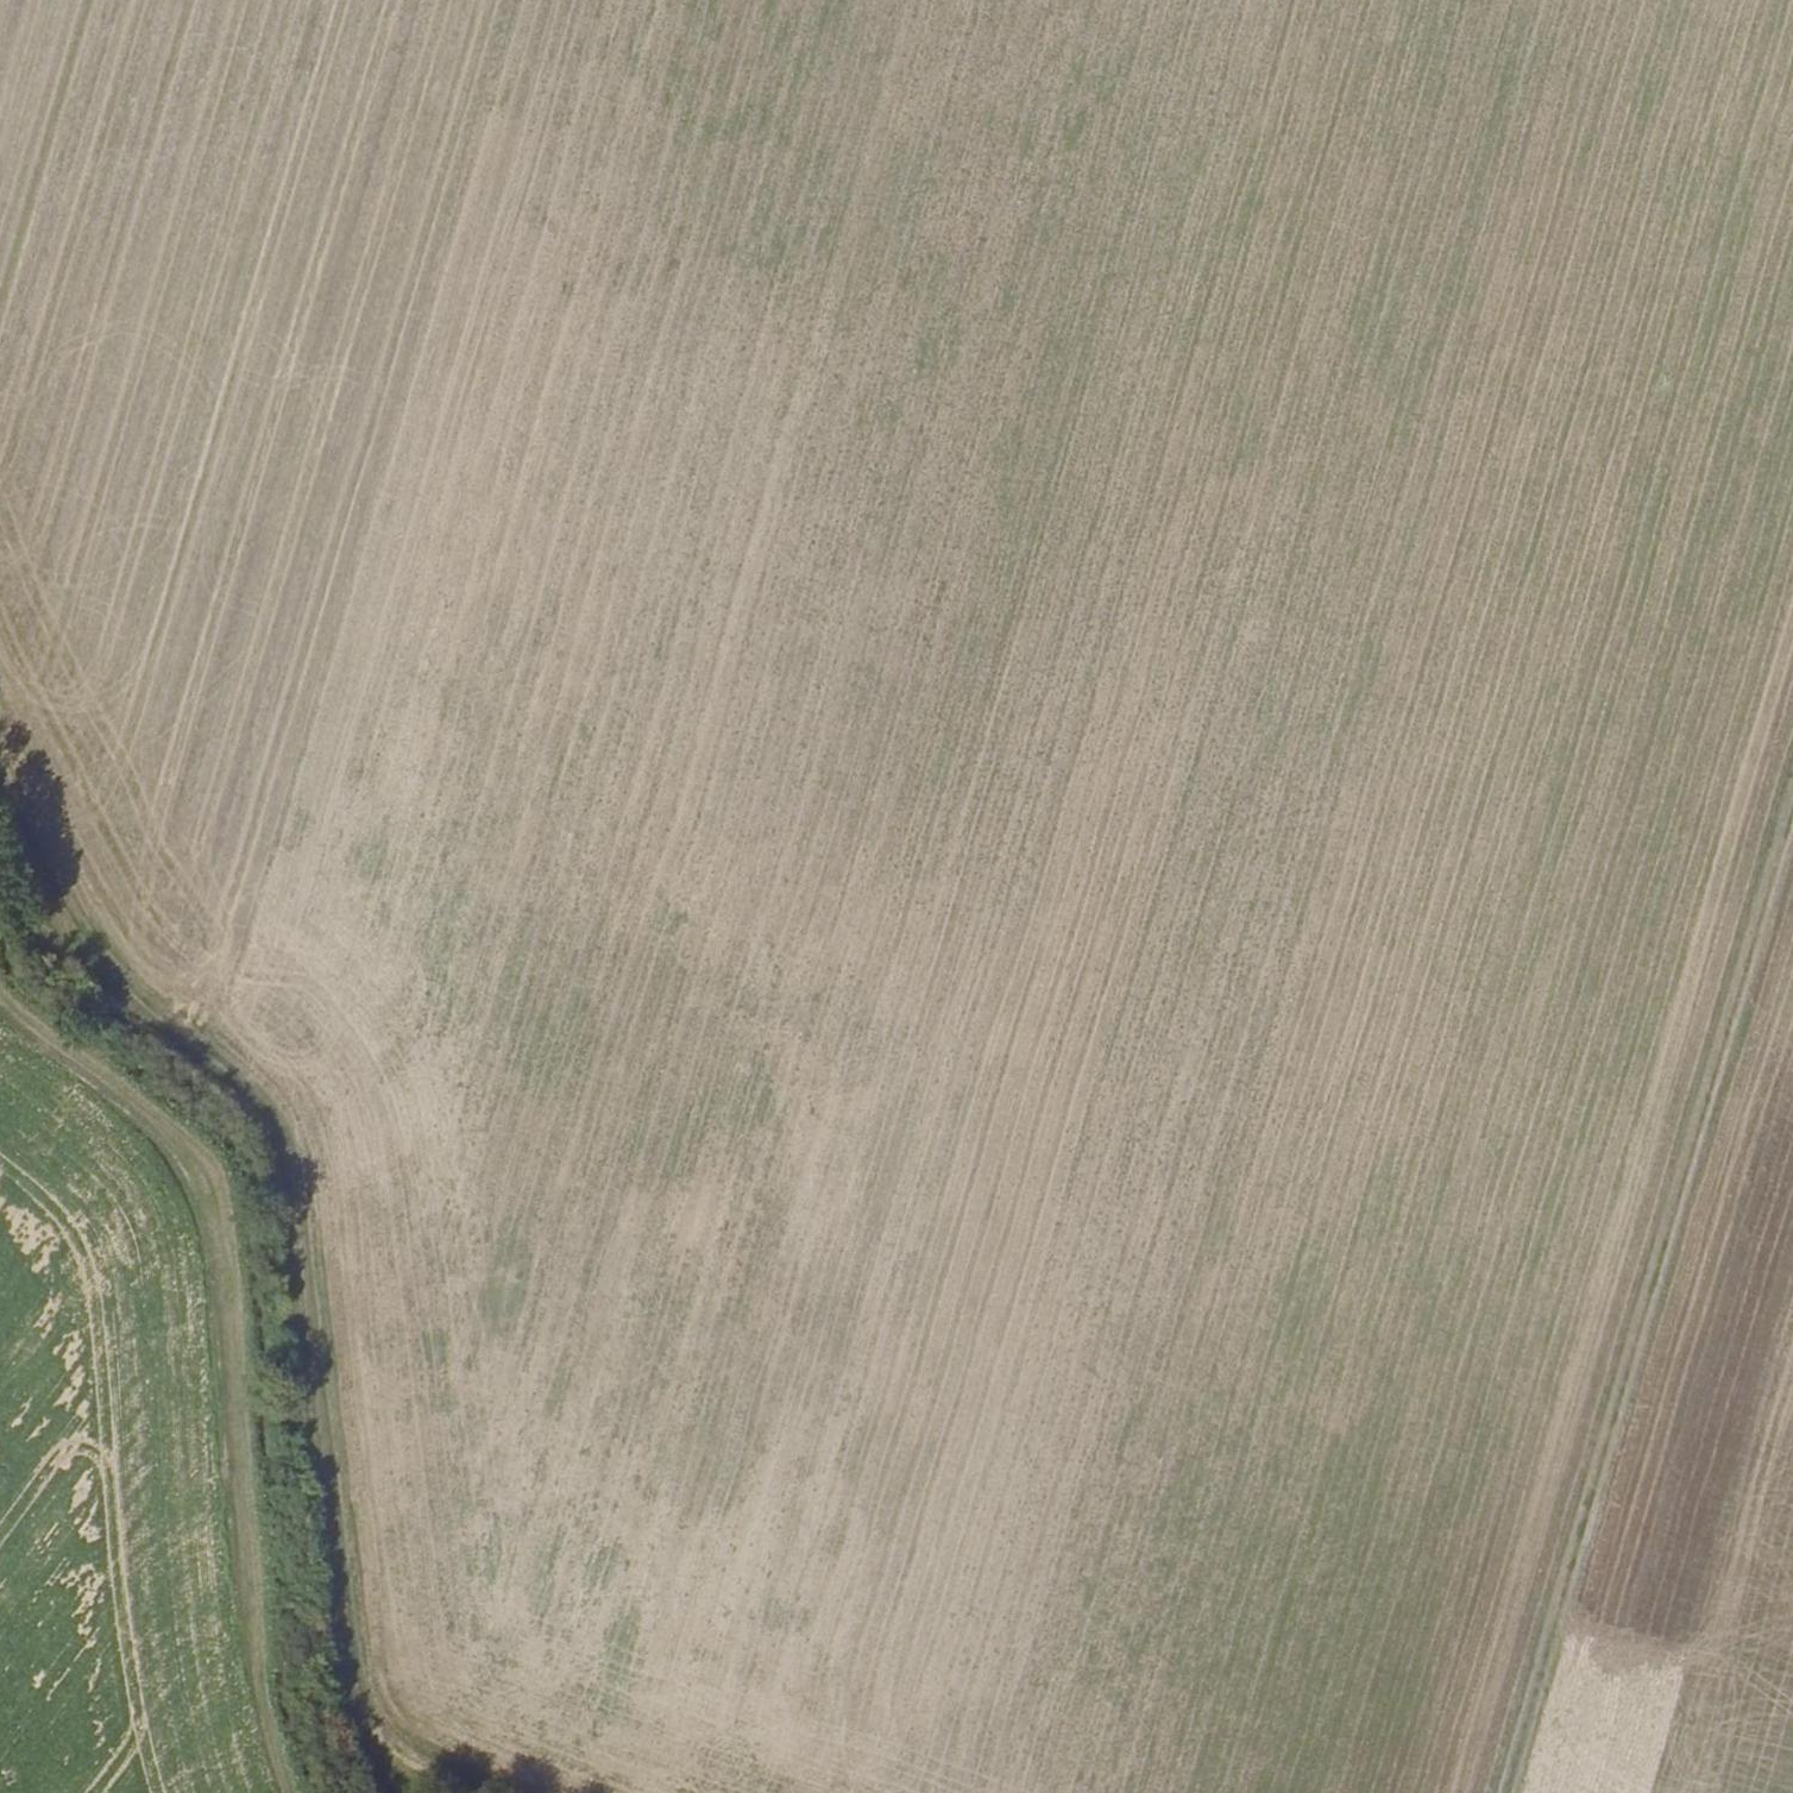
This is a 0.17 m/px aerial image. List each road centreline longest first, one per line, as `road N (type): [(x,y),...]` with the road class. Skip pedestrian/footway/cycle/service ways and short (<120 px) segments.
road 1 (track): [(1792,763),(1499,1792)]

